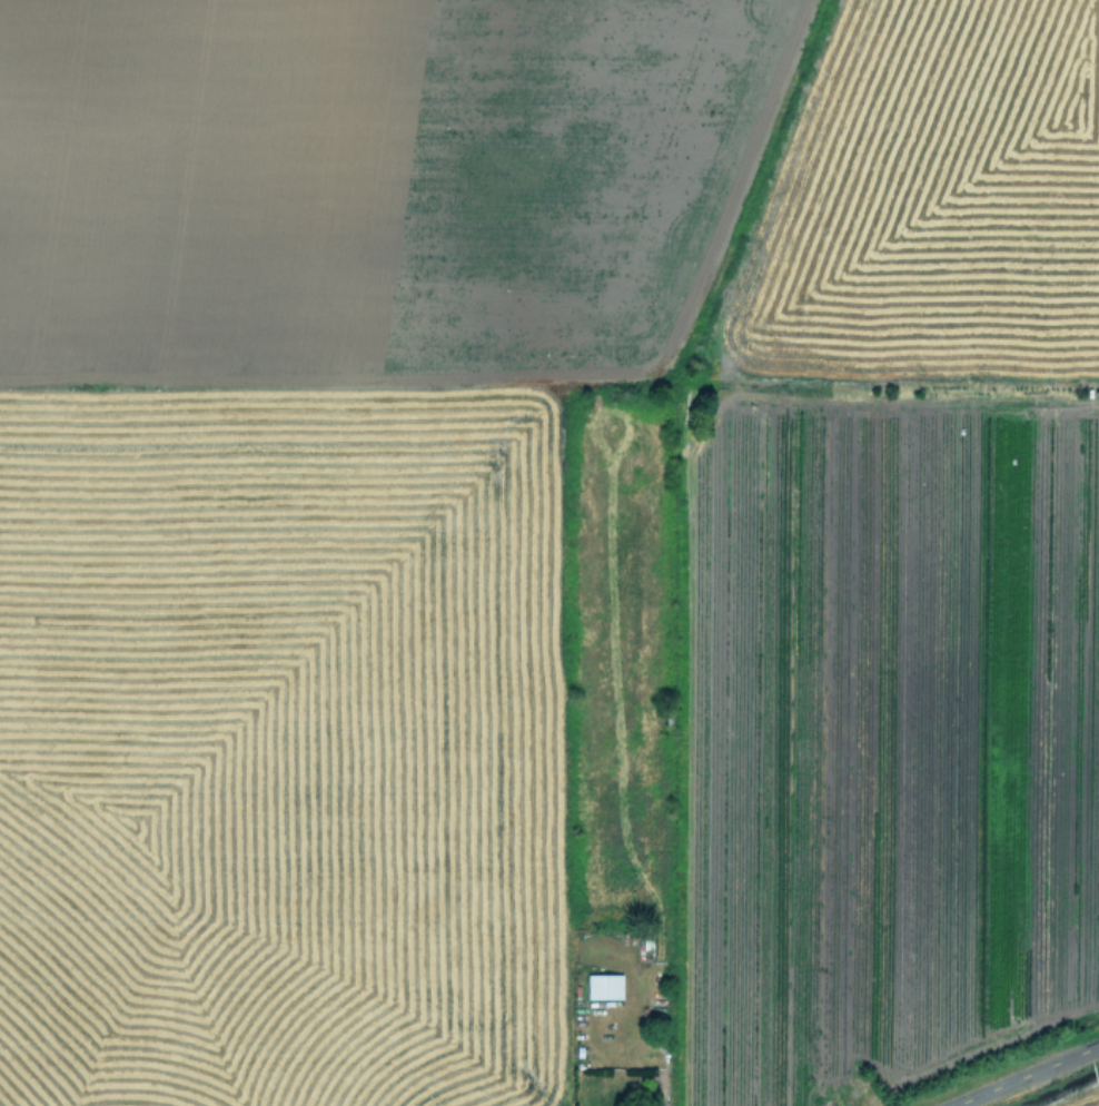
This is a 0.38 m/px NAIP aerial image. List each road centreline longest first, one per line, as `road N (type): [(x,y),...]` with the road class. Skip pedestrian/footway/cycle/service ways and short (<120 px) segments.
road 1 (residential): [(1098,1044),(948,1105)]

